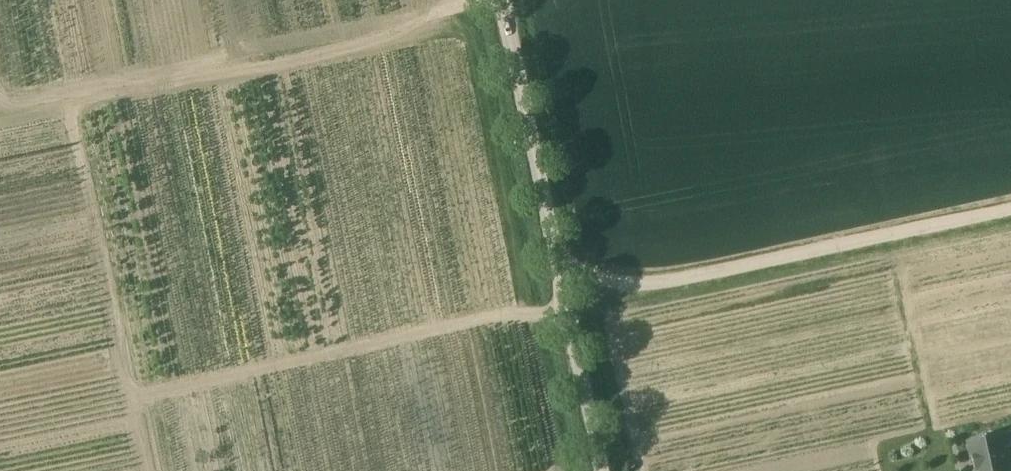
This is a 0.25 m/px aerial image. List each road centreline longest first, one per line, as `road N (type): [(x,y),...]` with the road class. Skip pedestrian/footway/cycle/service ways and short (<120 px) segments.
road 1 (unclassified): [(601,470),(502,0)]
road 2 (track): [(556,255),(625,284),(660,282),(1010,207)]

